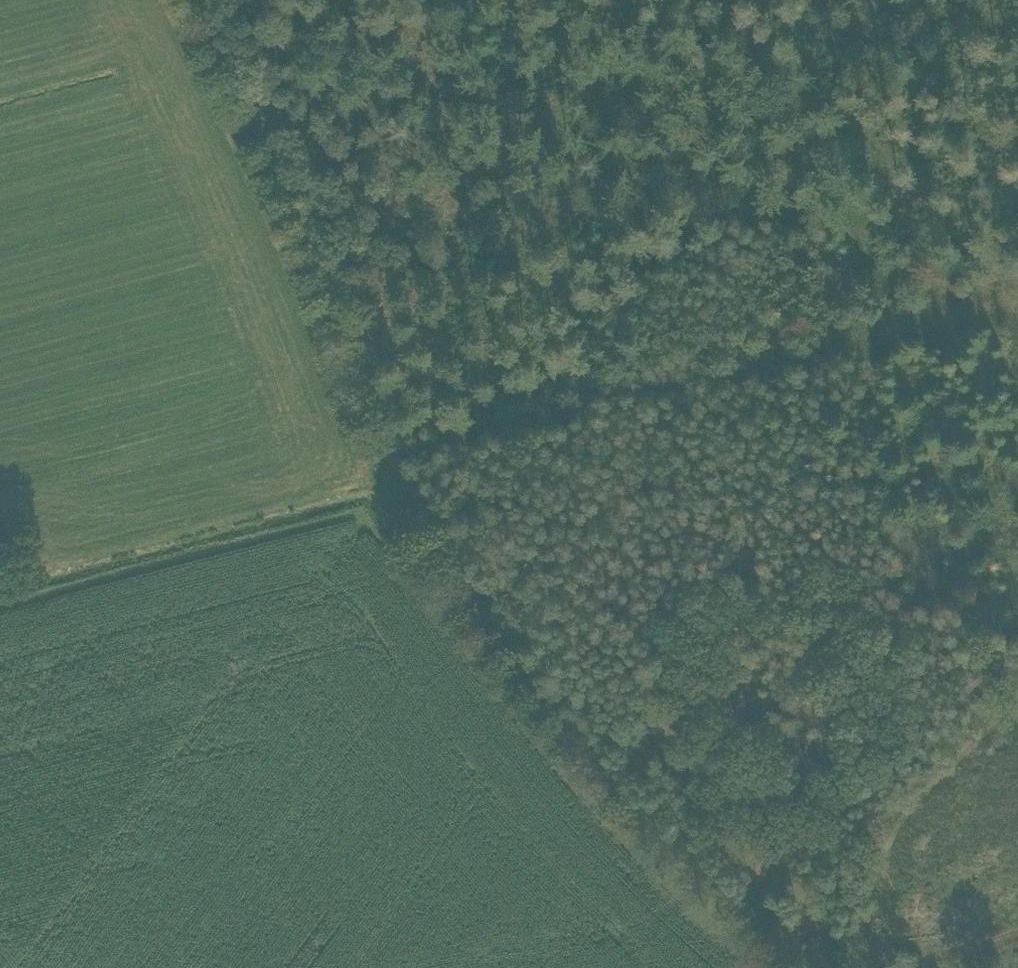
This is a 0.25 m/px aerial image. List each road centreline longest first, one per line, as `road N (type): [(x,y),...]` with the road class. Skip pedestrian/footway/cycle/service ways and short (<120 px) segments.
road 1 (track): [(802,967),(548,743),(475,647),(383,458),(225,61),(193,0)]
road 2 (track): [(876,967),(889,931),(878,874),(905,809),(1017,700)]

